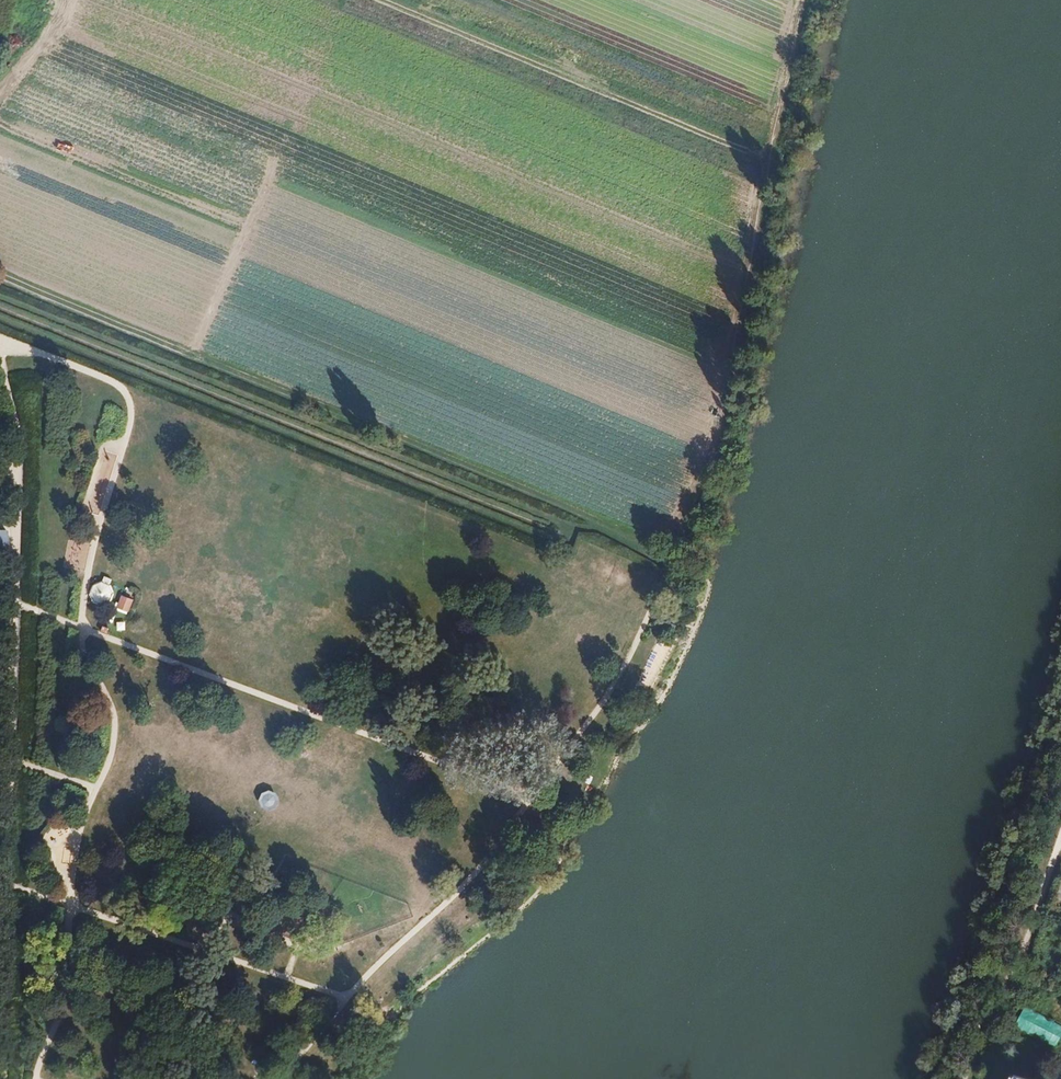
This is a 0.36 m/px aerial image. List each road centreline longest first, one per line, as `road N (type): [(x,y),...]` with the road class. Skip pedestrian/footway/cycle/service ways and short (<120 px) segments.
road 1 (track): [(675,552),(0,274)]
road 2 (track): [(207,359),(338,0)]

